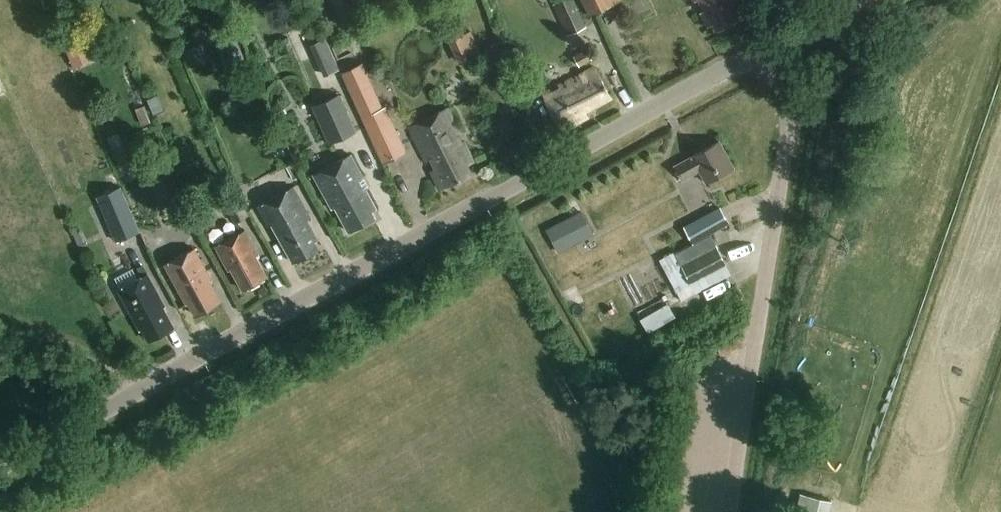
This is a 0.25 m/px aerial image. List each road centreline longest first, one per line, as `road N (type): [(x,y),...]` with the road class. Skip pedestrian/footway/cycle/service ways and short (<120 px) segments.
road 1 (tertiary): [(0,465),(760,49)]
road 2 (residential): [(728,511),(786,142),(784,98),(760,49)]

